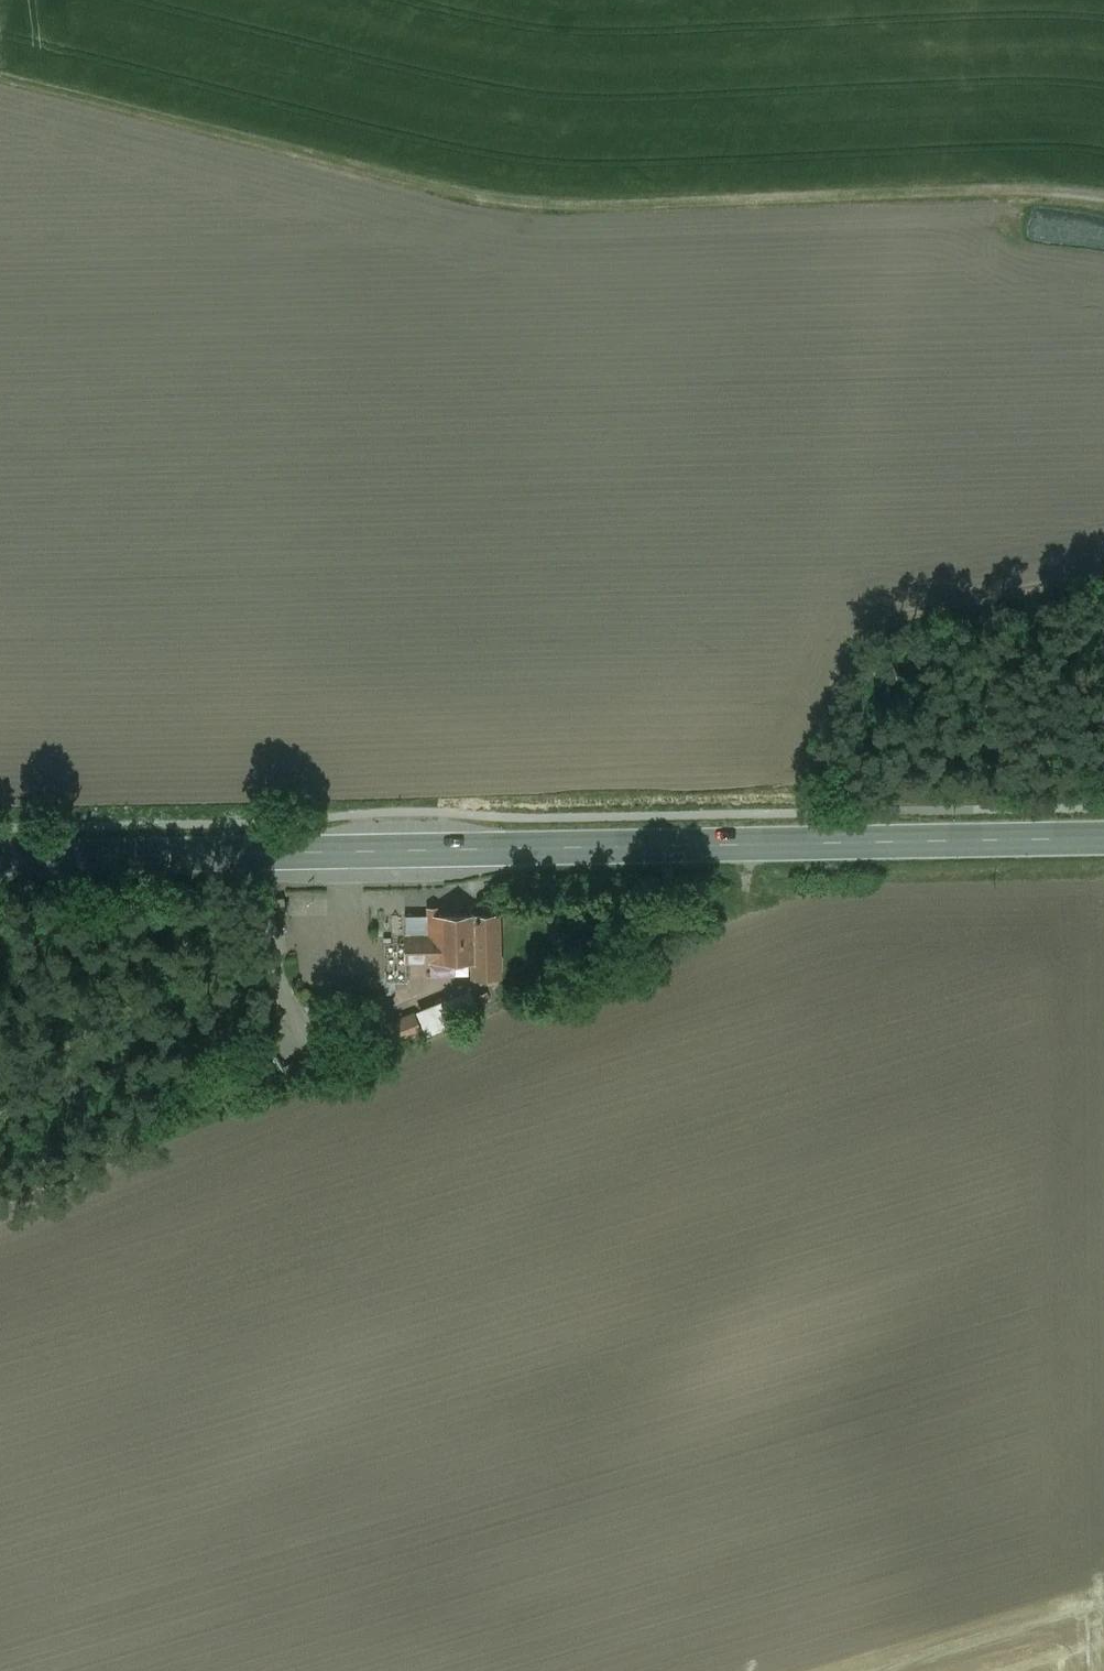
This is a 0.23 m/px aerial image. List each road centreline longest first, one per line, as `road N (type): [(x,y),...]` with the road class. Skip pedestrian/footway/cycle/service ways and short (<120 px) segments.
road 1 (track): [(0,75),(466,195),(561,206),(911,192),(1103,201)]
road 2 (secondary): [(0,857),(1103,839)]

